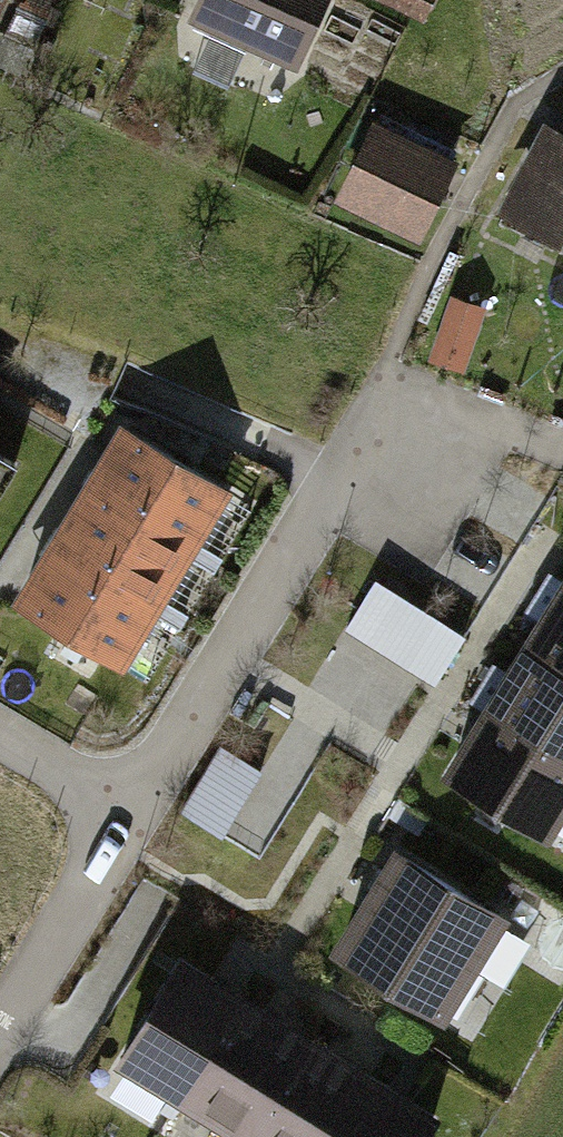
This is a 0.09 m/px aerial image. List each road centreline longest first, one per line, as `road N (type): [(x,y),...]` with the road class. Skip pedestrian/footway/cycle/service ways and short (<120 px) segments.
road 1 (residential): [(0,1041),(128,818),(0,741)]

